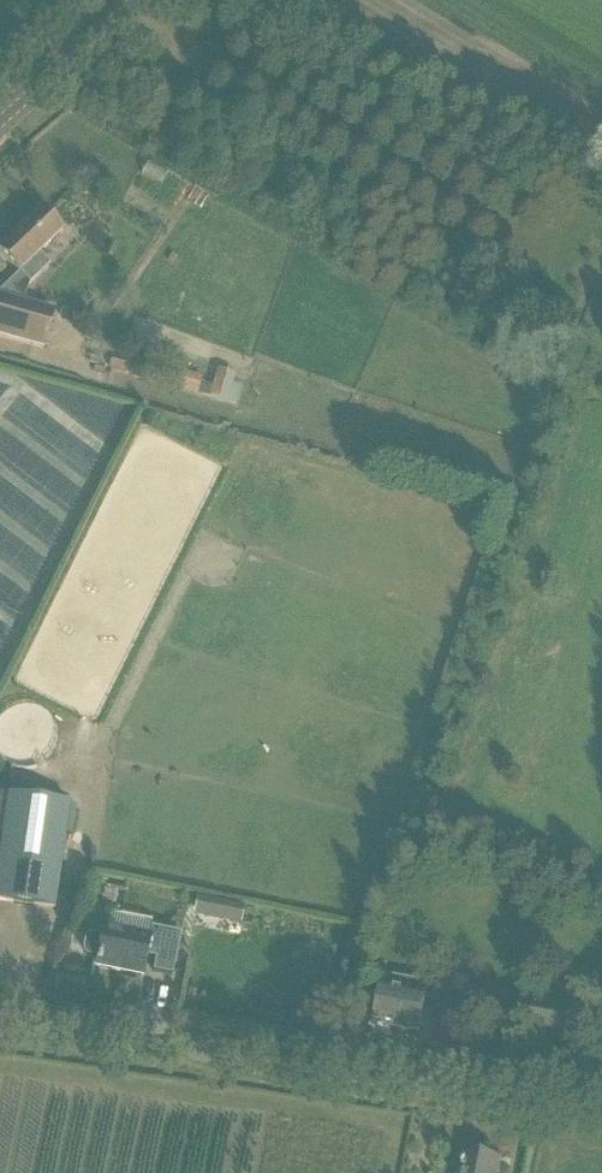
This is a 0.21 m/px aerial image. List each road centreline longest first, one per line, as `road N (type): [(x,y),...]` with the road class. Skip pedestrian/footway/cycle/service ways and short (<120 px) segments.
road 1 (unclassified): [(601,1103),(0,1020)]
road 2 (tertiary): [(0,118),(136,0)]

